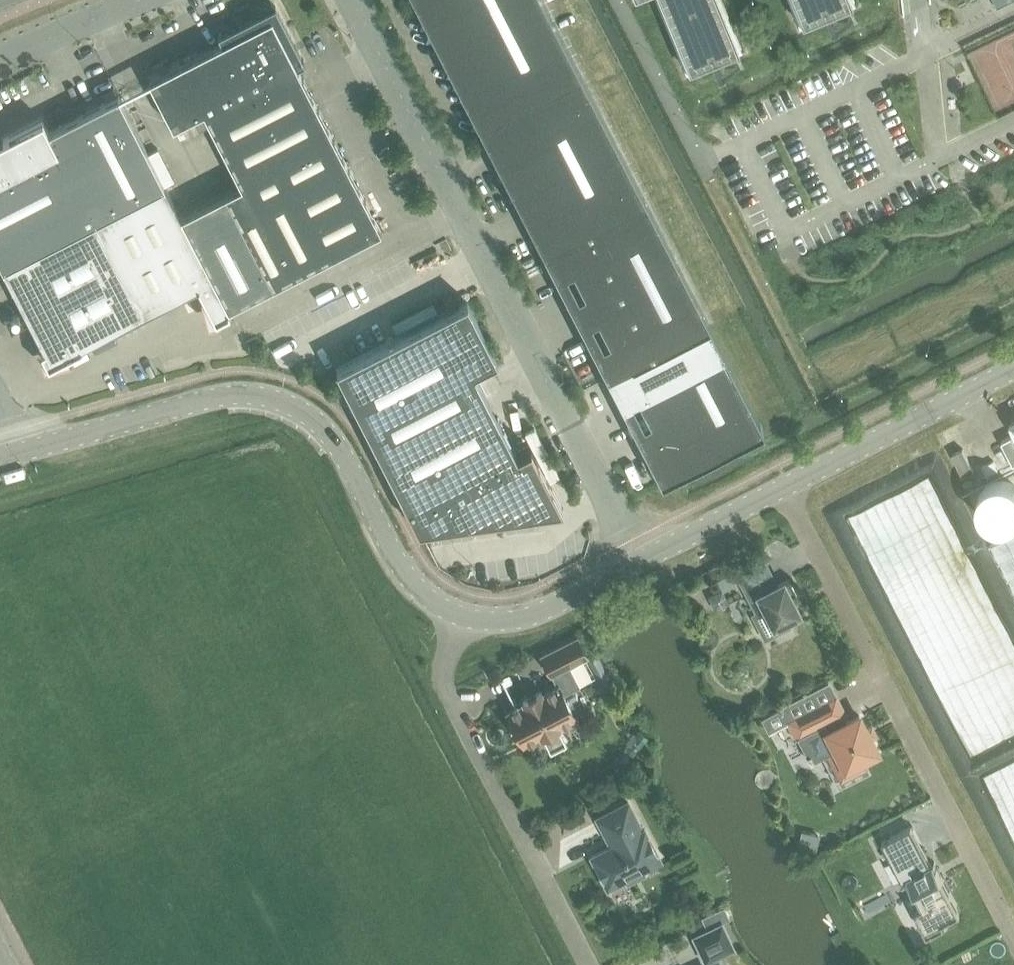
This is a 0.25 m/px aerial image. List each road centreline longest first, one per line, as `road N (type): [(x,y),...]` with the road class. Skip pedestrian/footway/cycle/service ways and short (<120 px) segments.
road 1 (unclassified): [(351,0),(640,555)]
road 2 (unclassified): [(20,449),(232,389),(282,397),(321,418),(412,586),(453,614)]
road 3 (residential): [(1013,941),(778,483)]
road 4 (track): [(1013,266),(816,370),(704,175)]
road 5 (residential): [(589,964),(442,680),(453,614)]
road 6 (unclassified): [(778,483),(1013,363)]
road 7 (unclassified): [(453,614),(511,615),(640,555)]
road 8 (unclassified): [(640,555),(778,483)]
road 9 (unclassified): [(0,53),(128,0)]

